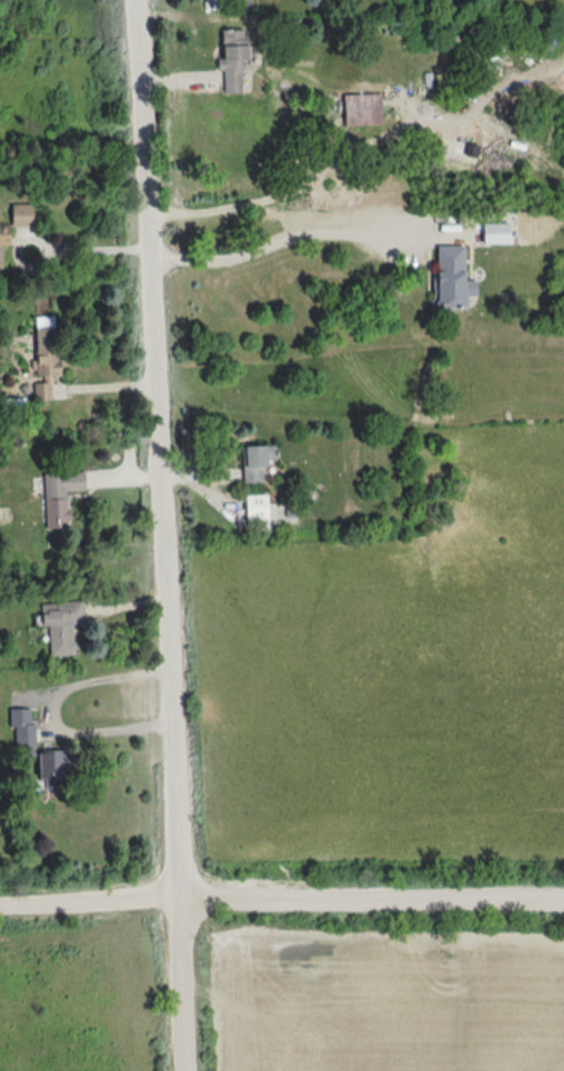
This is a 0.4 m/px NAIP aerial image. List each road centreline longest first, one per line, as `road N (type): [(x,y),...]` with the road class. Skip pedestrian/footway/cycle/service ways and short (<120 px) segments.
road 1 (residential): [(192,1070),(148,0)]
road 2 (residential): [(0,906),(184,897),(563,897)]

